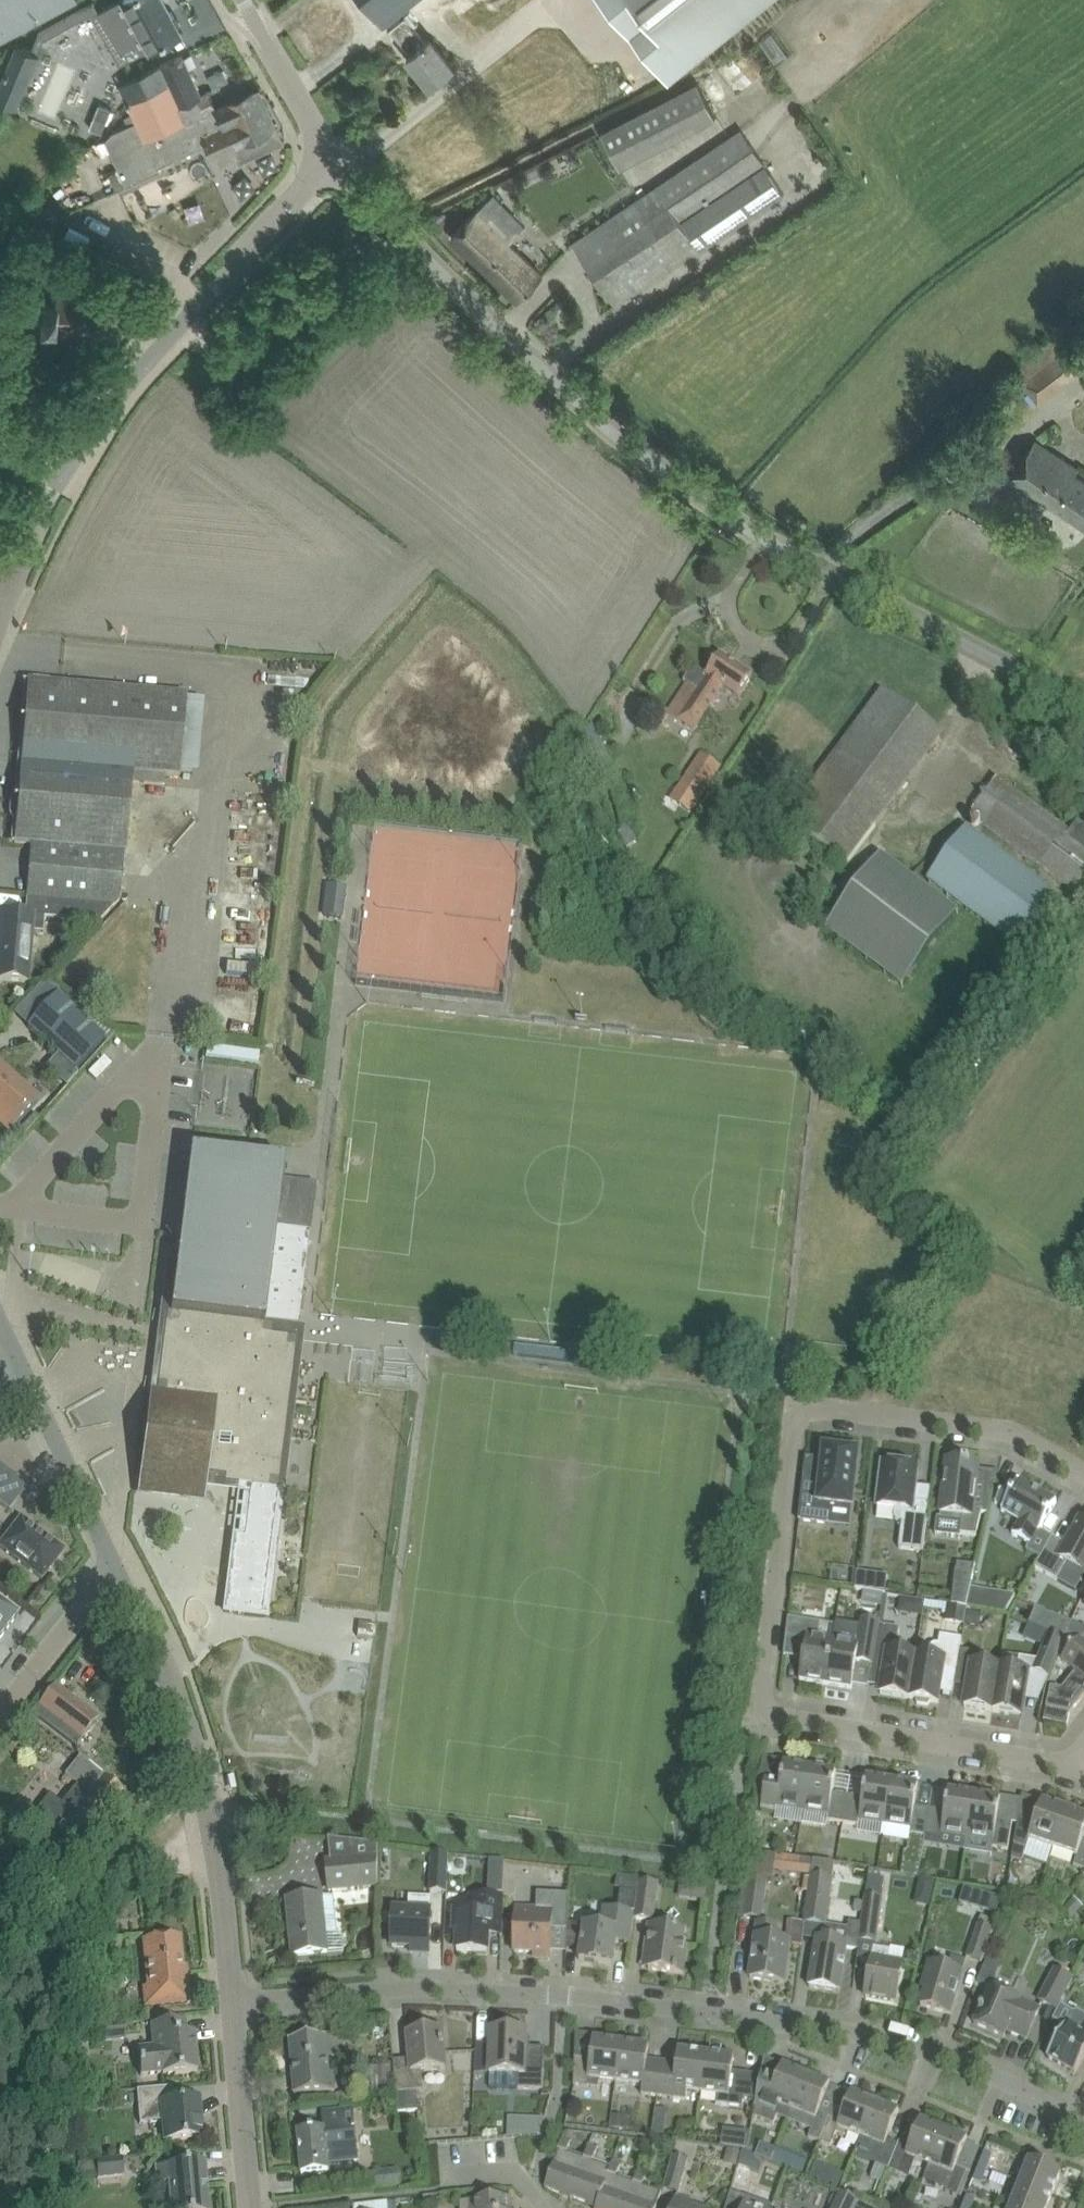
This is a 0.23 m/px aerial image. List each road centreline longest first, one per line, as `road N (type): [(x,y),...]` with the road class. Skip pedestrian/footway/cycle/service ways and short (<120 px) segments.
road 1 (tertiary): [(1083,708),(762,537),(662,469),(564,389),(331,161)]
road 2 (residential): [(1083,2128),(988,2073),(925,2049),(821,2027),(563,1994),(428,1988),(233,2002)]
road 3 (residential): [(1083,1474),(1005,1429),(797,1408),(760,1714)]
road 4 (tertiary): [(233,2002),(211,1809),(186,1721),(114,1562)]
road 5 (tertiary): [(60,478),(153,354),(331,161)]
road 6 (residential): [(1072,1766),(760,1714)]
road 7 (track): [(0,1955),(150,1865),(221,1867)]
road 8 (tertiary): [(114,1562),(21,1367)]
road 9 (tertiary): [(250,2207),(233,2002)]
road 10 (residential): [(114,1562),(0,1715)]
road 11 (tertiary): [(331,161),(245,0)]
road 12 (tertiary): [(0,615),(60,478)]

